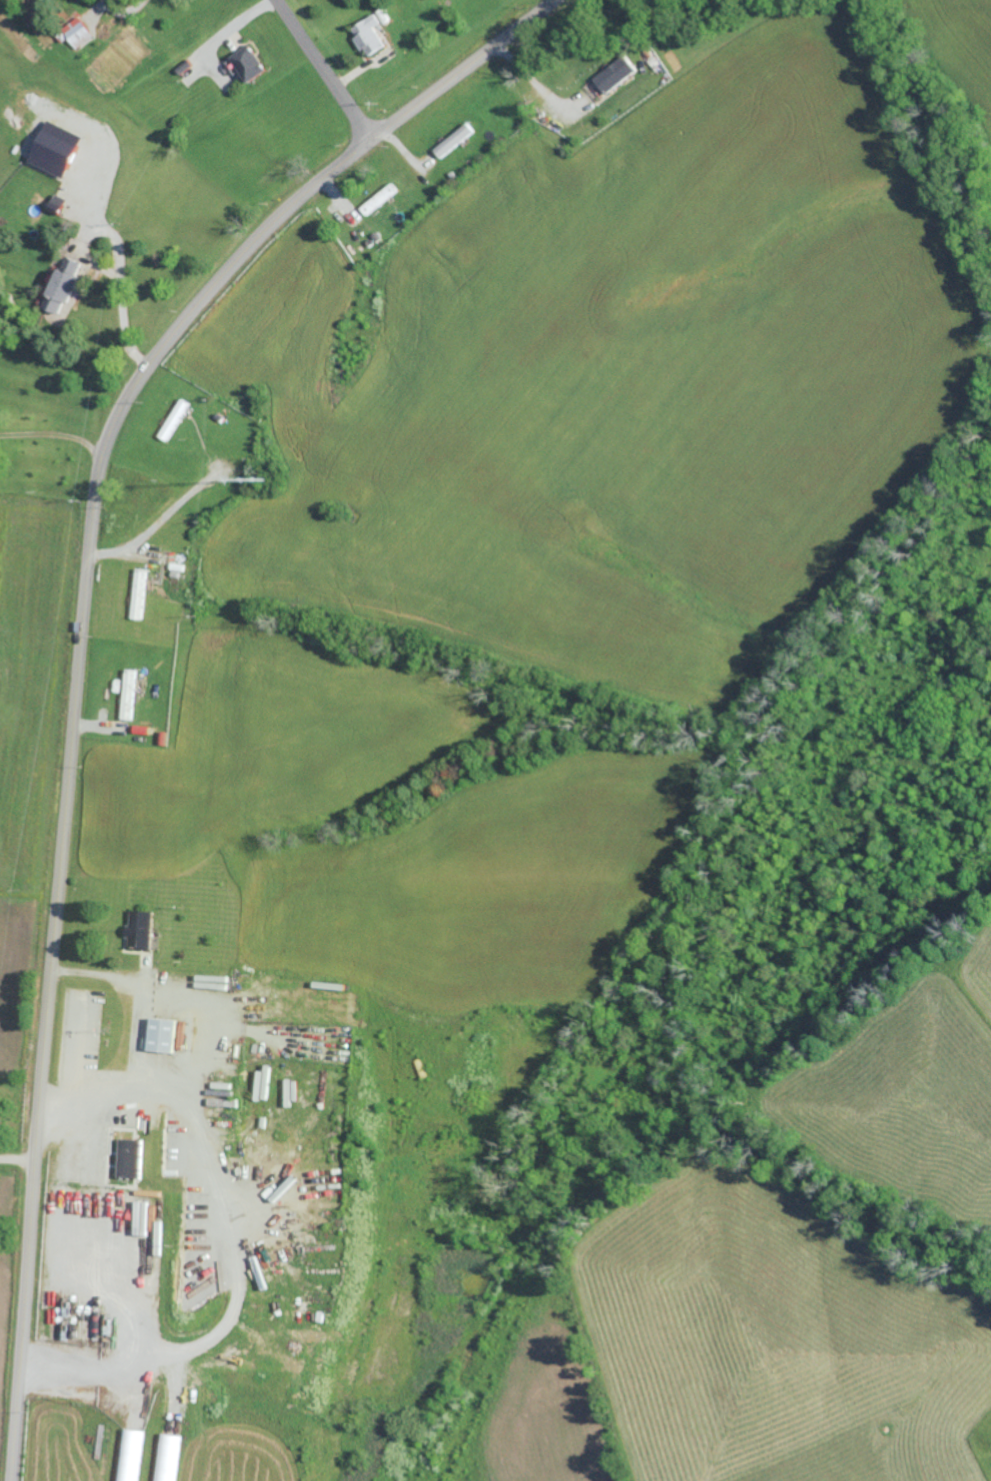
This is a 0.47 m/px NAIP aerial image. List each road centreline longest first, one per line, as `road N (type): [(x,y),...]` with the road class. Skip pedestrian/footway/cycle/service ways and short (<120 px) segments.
road 1 (secondary): [(9,1480),(75,657),(103,453),(143,377),(244,259),(372,147),(563,0)]
road 2 (residential): [(372,147),(277,0)]

